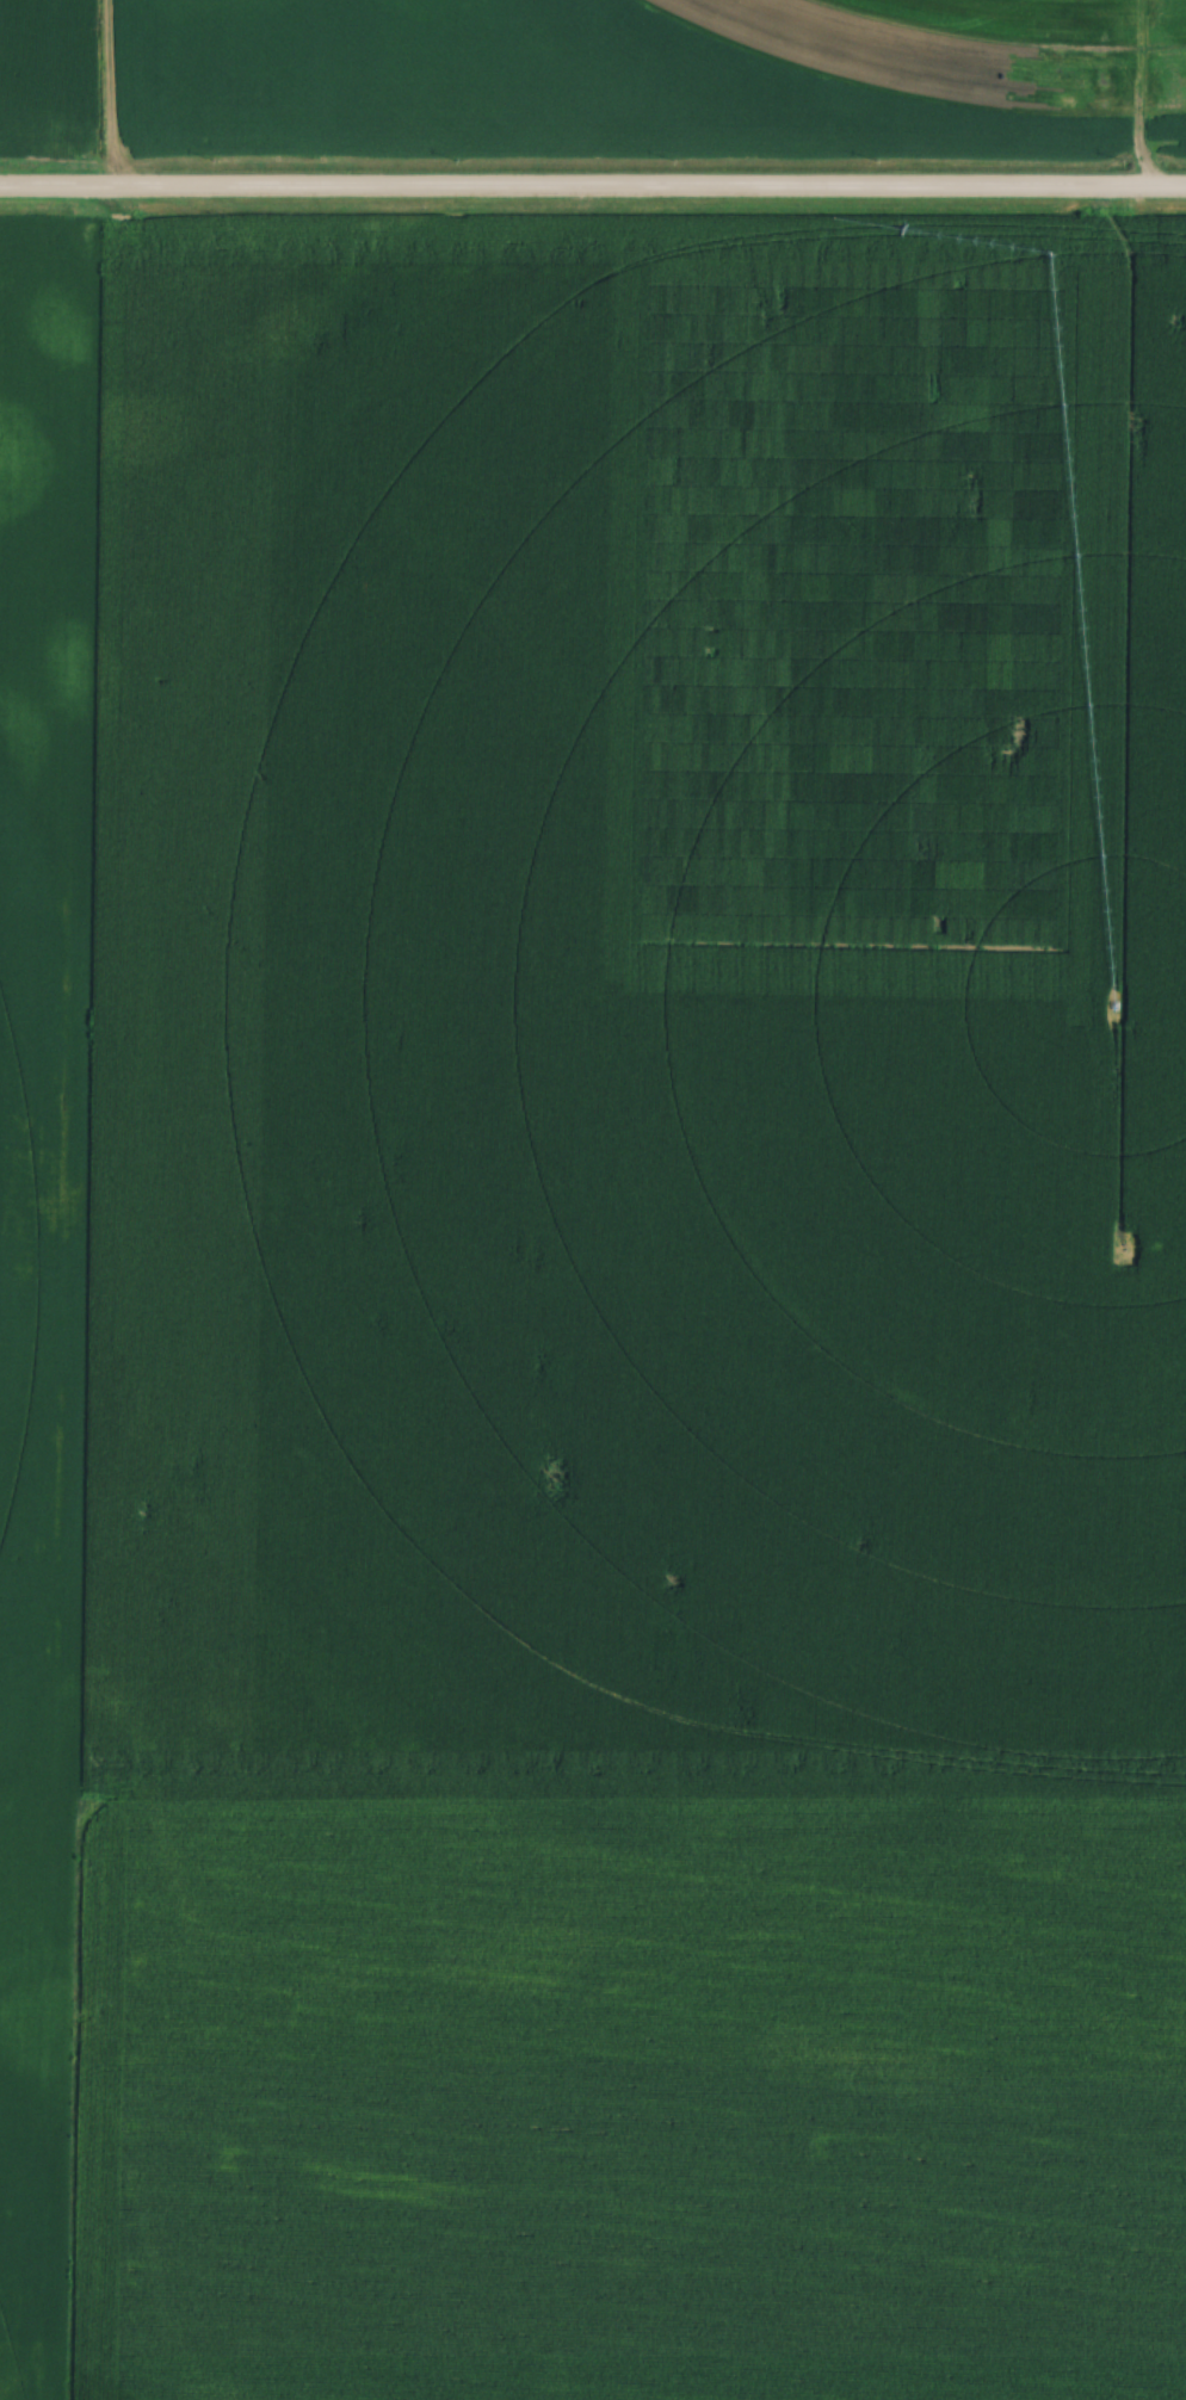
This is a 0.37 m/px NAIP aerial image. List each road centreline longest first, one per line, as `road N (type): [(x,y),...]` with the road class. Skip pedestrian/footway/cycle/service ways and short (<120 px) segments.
road 1 (residential): [(1185,194),(0,193)]

